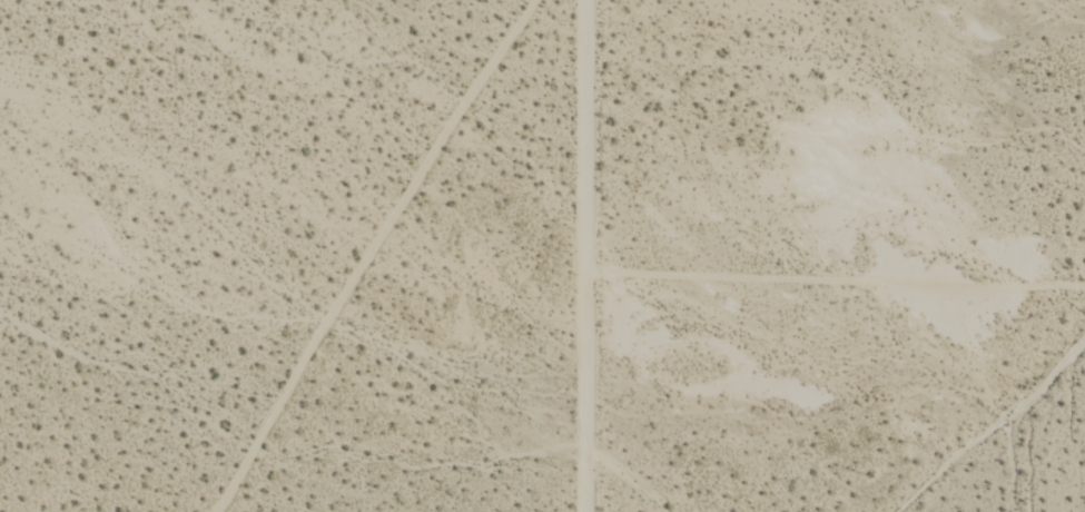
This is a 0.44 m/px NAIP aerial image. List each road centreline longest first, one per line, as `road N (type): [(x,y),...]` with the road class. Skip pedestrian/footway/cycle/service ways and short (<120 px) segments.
road 1 (track): [(604,511),(619,295),(595,145),(612,59),(609,0)]
road 2 (track): [(1084,290),(619,295)]

